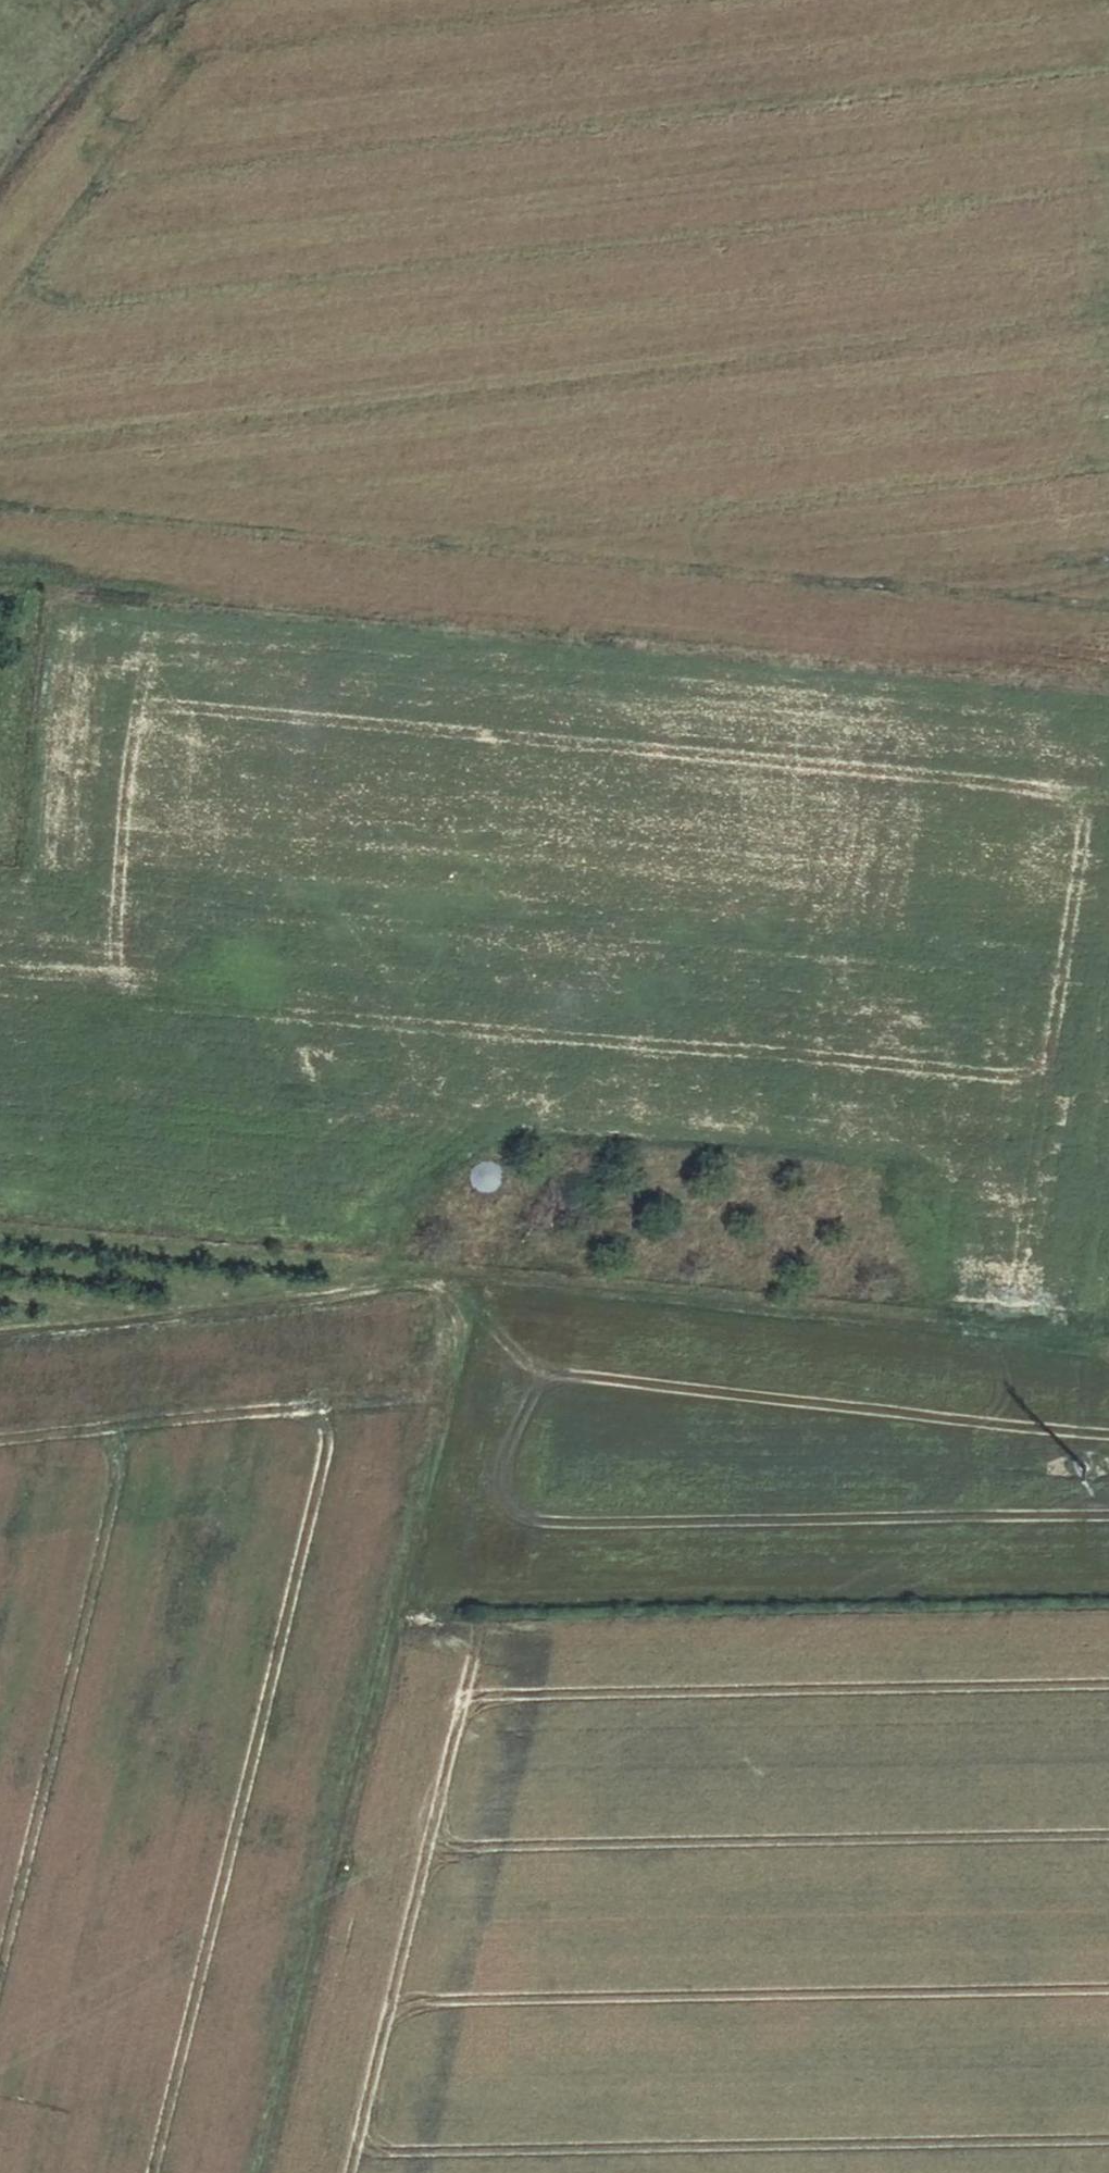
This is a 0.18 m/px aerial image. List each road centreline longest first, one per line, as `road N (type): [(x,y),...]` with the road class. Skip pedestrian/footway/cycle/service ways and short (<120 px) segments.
road 1 (track): [(262,2172),(463,1324),(461,1303),(441,1283),(0,1333)]

